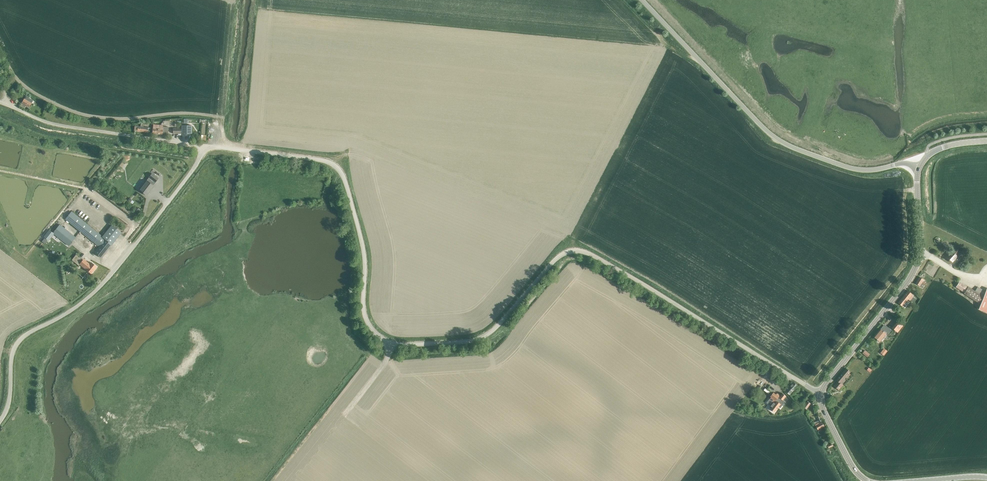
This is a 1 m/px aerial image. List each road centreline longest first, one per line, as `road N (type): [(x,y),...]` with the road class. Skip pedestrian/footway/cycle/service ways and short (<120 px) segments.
road 1 (unclassified): [(806,386),(578,251),(557,258),(478,339),(390,343),(365,316),(363,249),(337,168),(204,145)]
road 2 (unclassified): [(0,421),(17,343),(104,281),(204,145)]
road 3 (unclassified): [(899,164),(854,169),(783,143),(642,0)]
road 4 (unclassified): [(204,145),(55,124),(0,102)]
road 5 (residential): [(820,394),(914,270)]

